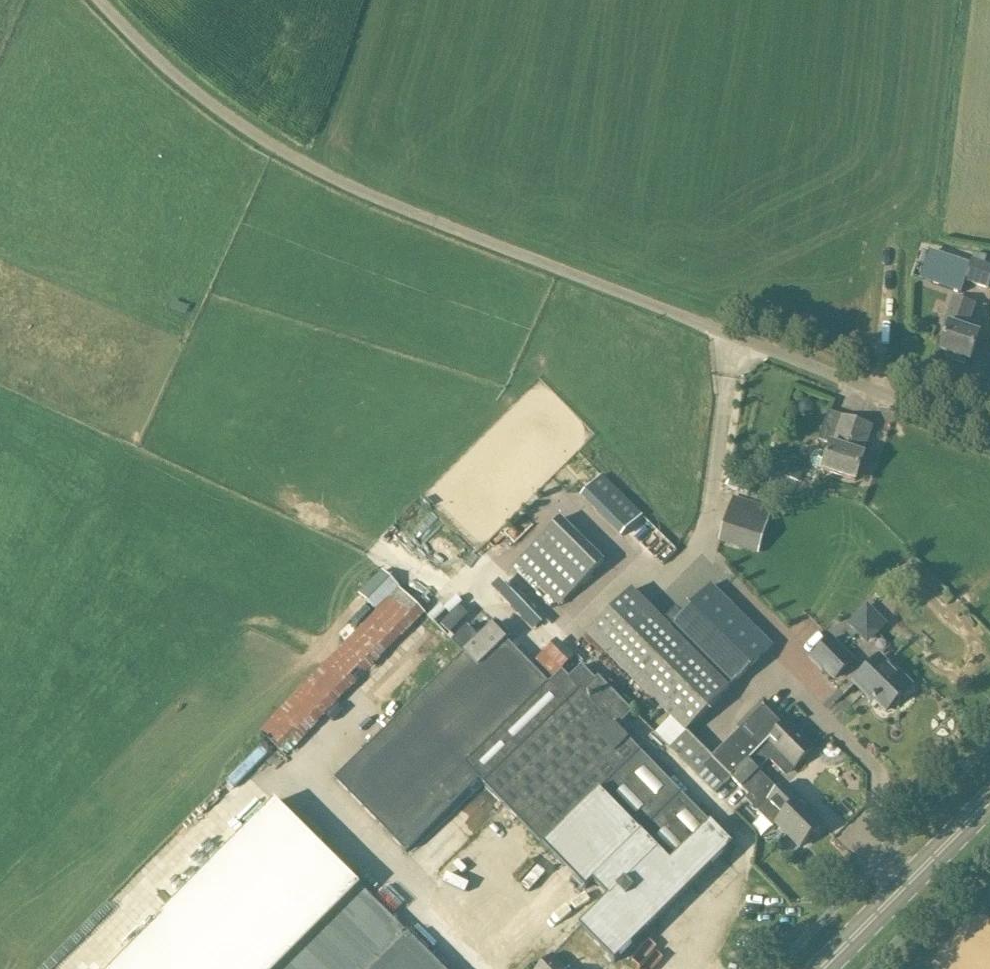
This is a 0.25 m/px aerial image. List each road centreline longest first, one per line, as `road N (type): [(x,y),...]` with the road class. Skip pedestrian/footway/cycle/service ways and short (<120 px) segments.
road 1 (unclassified): [(99,0),(194,91),(264,143),(348,186),(989,437)]
road 2 (primary): [(822,968),(989,801)]

